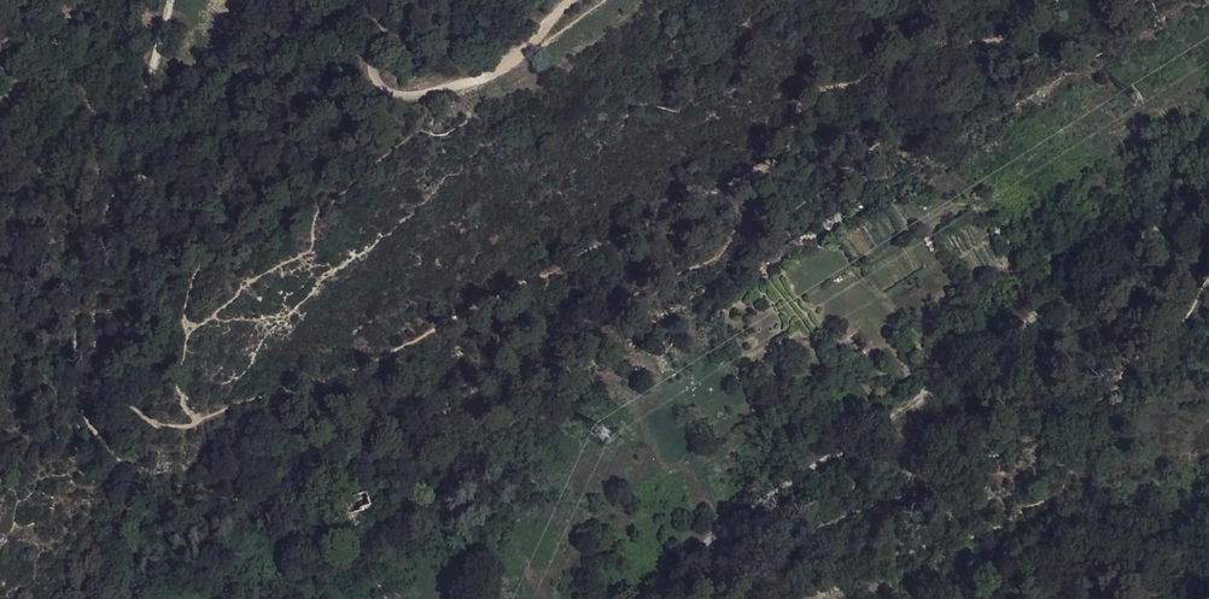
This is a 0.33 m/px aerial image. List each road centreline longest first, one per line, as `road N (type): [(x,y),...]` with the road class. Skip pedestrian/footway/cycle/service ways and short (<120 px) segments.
road 1 (track): [(1208,201),(745,508),(662,598)]
road 2 (track): [(1140,240),(1125,171),(1071,119),(1106,87),(1208,30)]
road 3 (track): [(728,523),(661,406),(656,379)]
road 4 (track): [(836,246),(939,368)]

